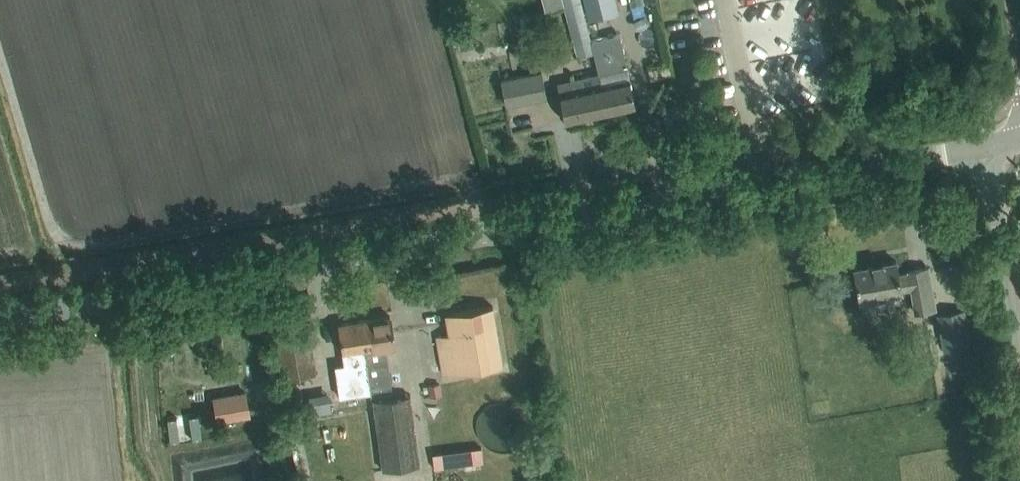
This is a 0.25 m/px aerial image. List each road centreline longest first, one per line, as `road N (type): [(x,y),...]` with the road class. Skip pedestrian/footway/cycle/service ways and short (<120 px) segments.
road 1 (unclassified): [(0,318),(987,146)]
road 2 (unclassified): [(1019,335),(987,146)]

